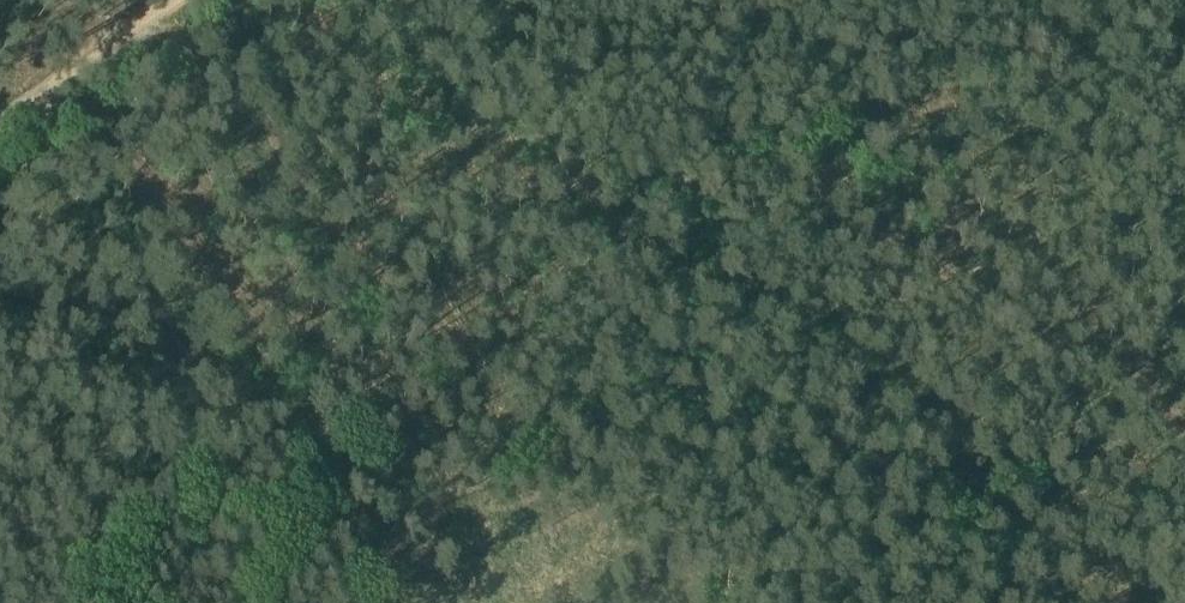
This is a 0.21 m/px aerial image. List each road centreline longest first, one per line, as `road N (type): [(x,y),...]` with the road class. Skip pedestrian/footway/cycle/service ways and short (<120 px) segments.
road 1 (track): [(0,120),(158,0)]

